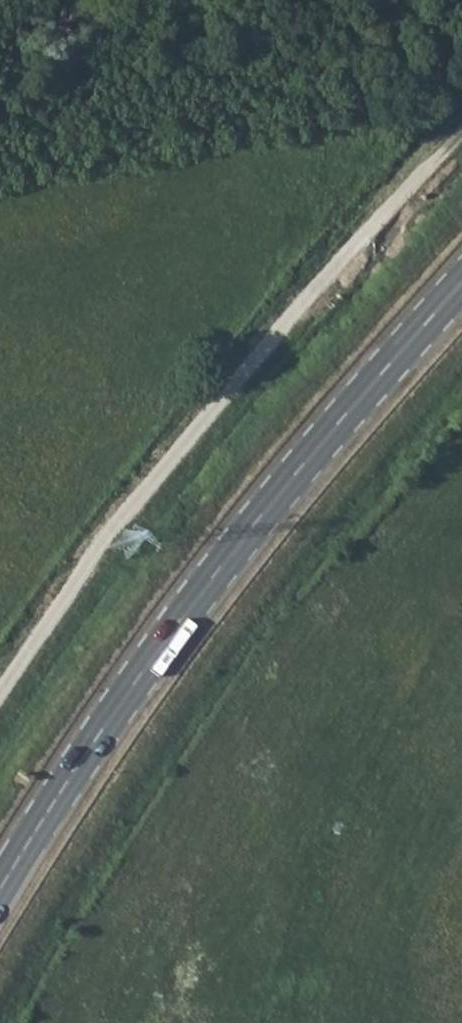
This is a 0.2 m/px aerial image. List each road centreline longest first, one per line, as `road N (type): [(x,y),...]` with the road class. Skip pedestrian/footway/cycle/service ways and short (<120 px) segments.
road 1 (secondary): [(0,891),(74,772),(270,501),(461,284)]
road 2 (track): [(0,687),(104,538),(461,128)]

